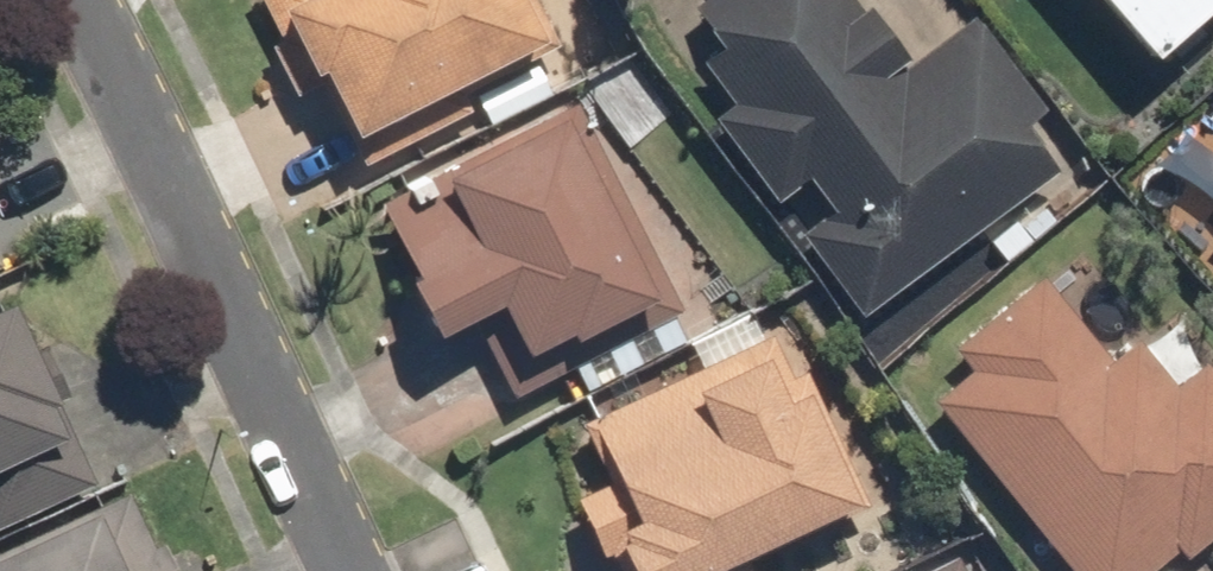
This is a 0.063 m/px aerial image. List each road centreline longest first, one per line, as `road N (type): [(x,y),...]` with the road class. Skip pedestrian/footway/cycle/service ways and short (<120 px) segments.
road 1 (residential): [(343,570),(73,0)]

